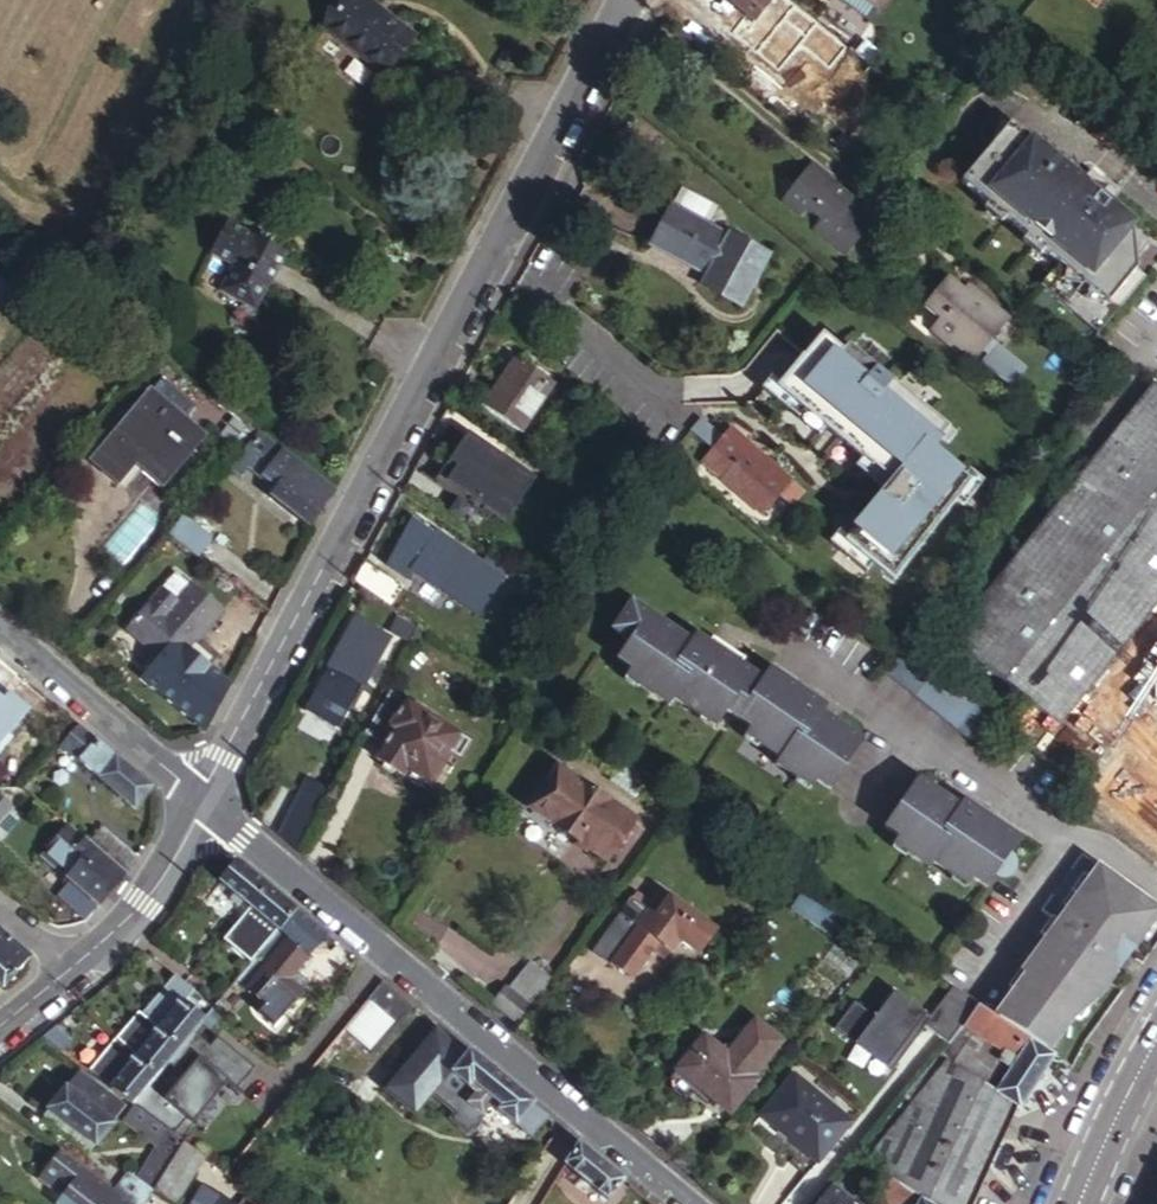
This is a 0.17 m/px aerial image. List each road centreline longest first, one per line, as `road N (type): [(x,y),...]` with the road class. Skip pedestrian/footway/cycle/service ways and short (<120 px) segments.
road 1 (residential): [(617,0),(203,799)]
road 2 (residential): [(203,799),(695,1203)]
road 3 (residential): [(0,630),(203,799)]
road 4 (residential): [(203,799),(143,902),(70,968)]
road 5 (secondary): [(1080,1203),(1156,1041)]

